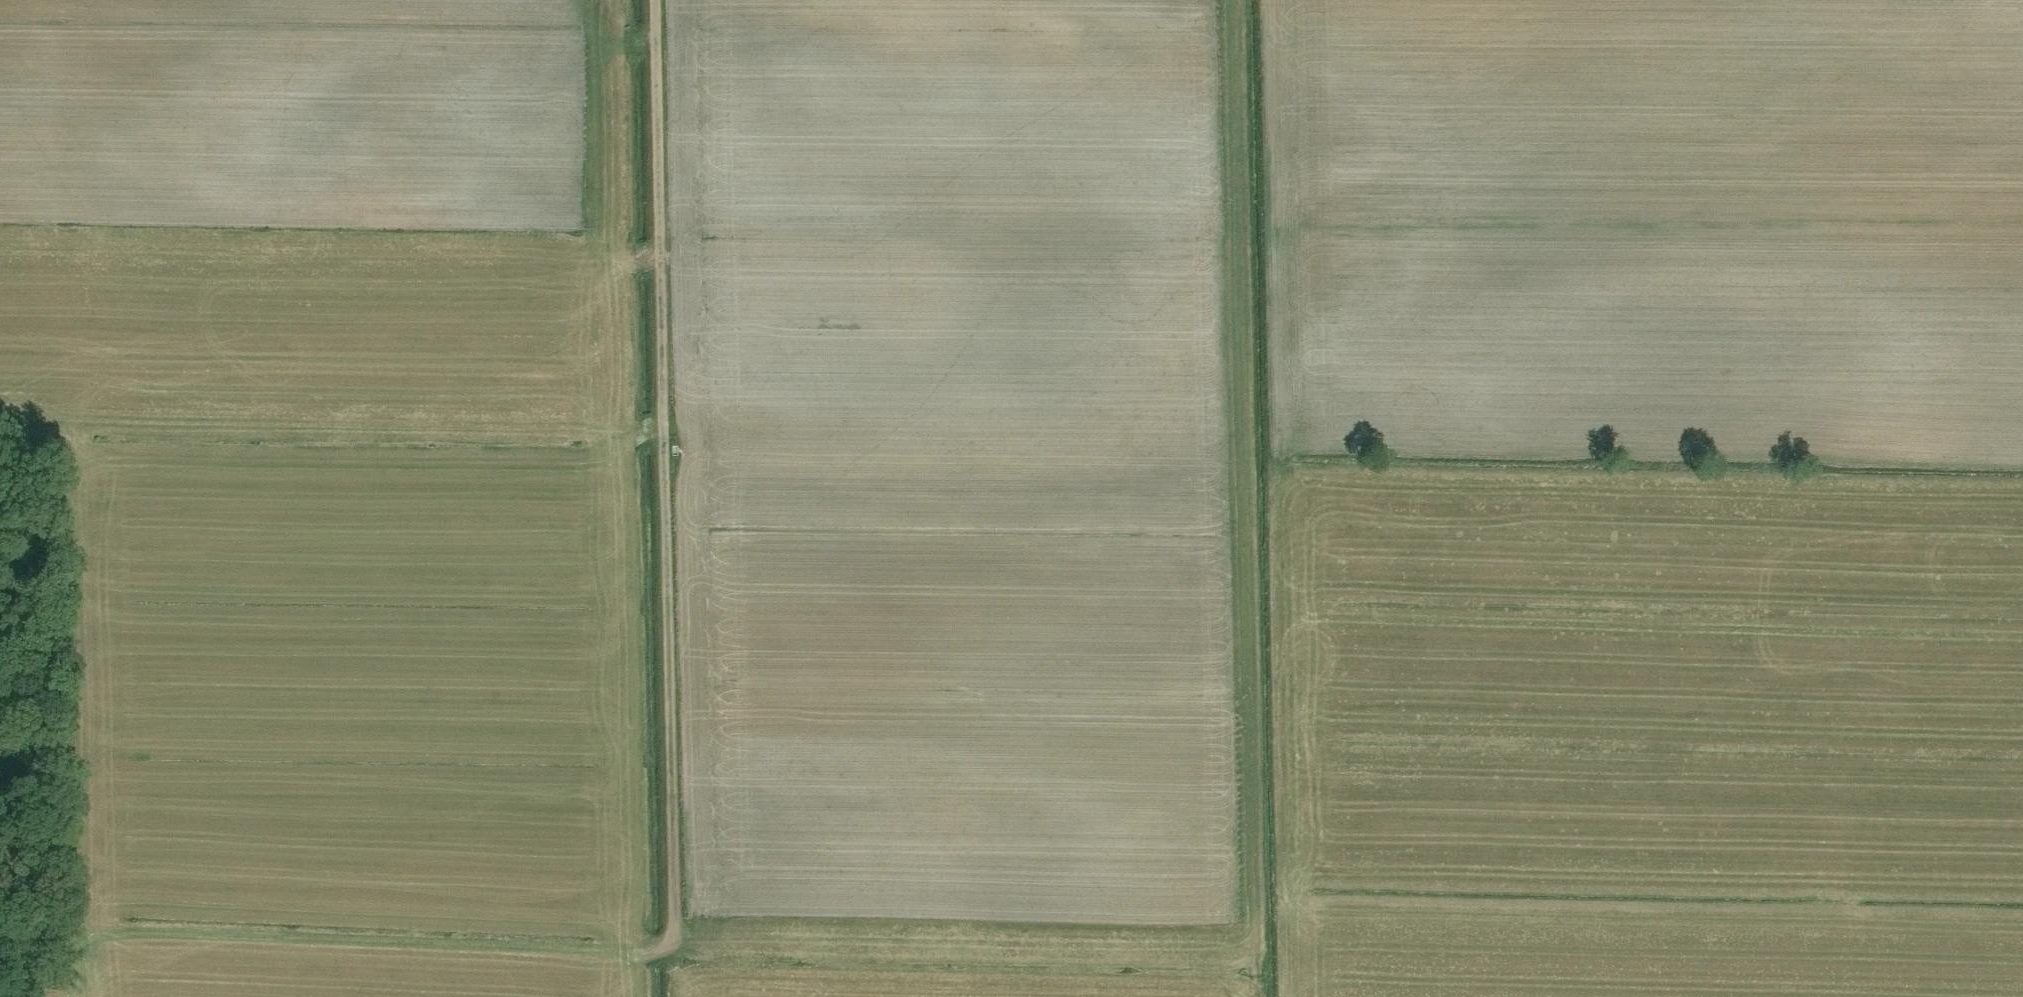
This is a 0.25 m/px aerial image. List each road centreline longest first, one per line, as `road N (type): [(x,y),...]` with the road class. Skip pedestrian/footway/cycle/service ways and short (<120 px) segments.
road 1 (track): [(82,926),(675,951),(655,0)]

